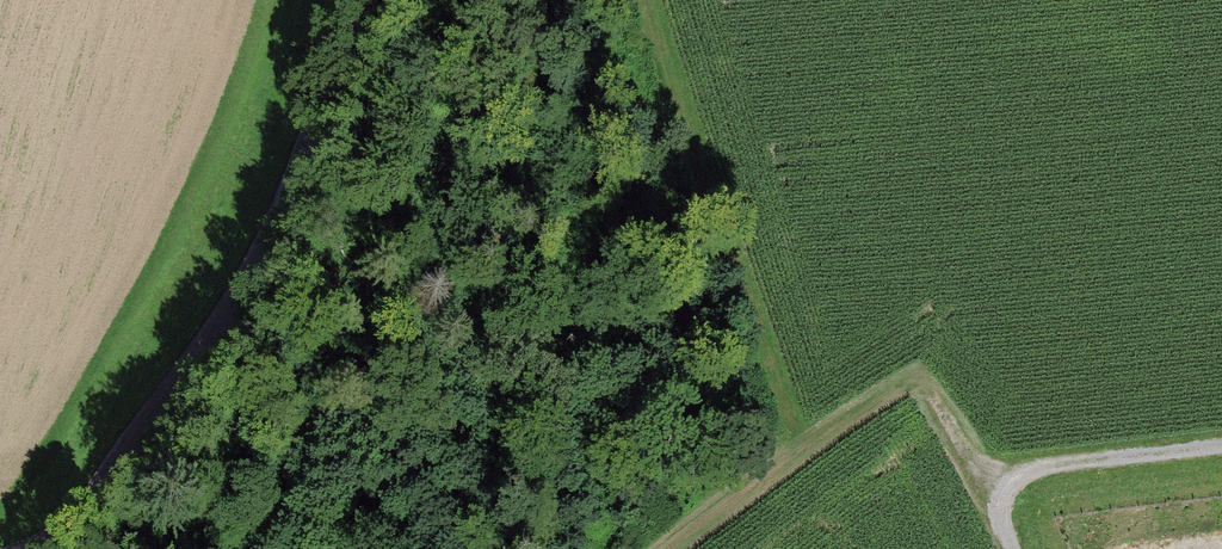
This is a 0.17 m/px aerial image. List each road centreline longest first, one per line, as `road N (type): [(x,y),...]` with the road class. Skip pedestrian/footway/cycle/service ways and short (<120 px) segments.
road 1 (track): [(530,0),(534,100),(500,177),(389,256),(247,435),(206,548)]
road 2 (unclassified): [(348,0),(266,235),(54,548)]
road 3 (track): [(1221,452),(1027,470),(993,502),(1016,548)]
road 4 (track): [(425,0),(368,76),(325,186),(266,235)]
road 5 (track): [(1011,485),(976,460),(945,411),(921,395),(805,426)]

